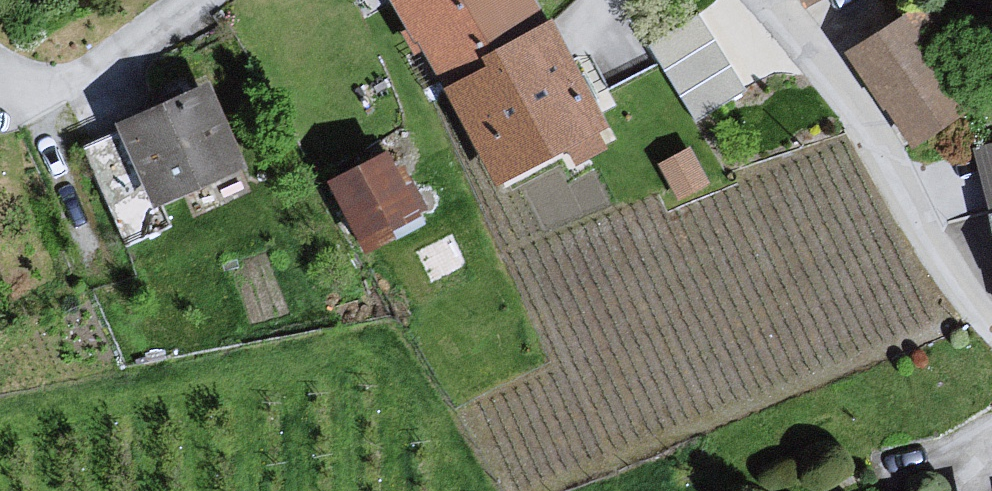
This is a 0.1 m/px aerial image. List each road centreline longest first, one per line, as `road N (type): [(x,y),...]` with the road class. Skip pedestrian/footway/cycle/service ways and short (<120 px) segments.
road 1 (residential): [(773,0),(889,146),(939,268),(991,316)]

